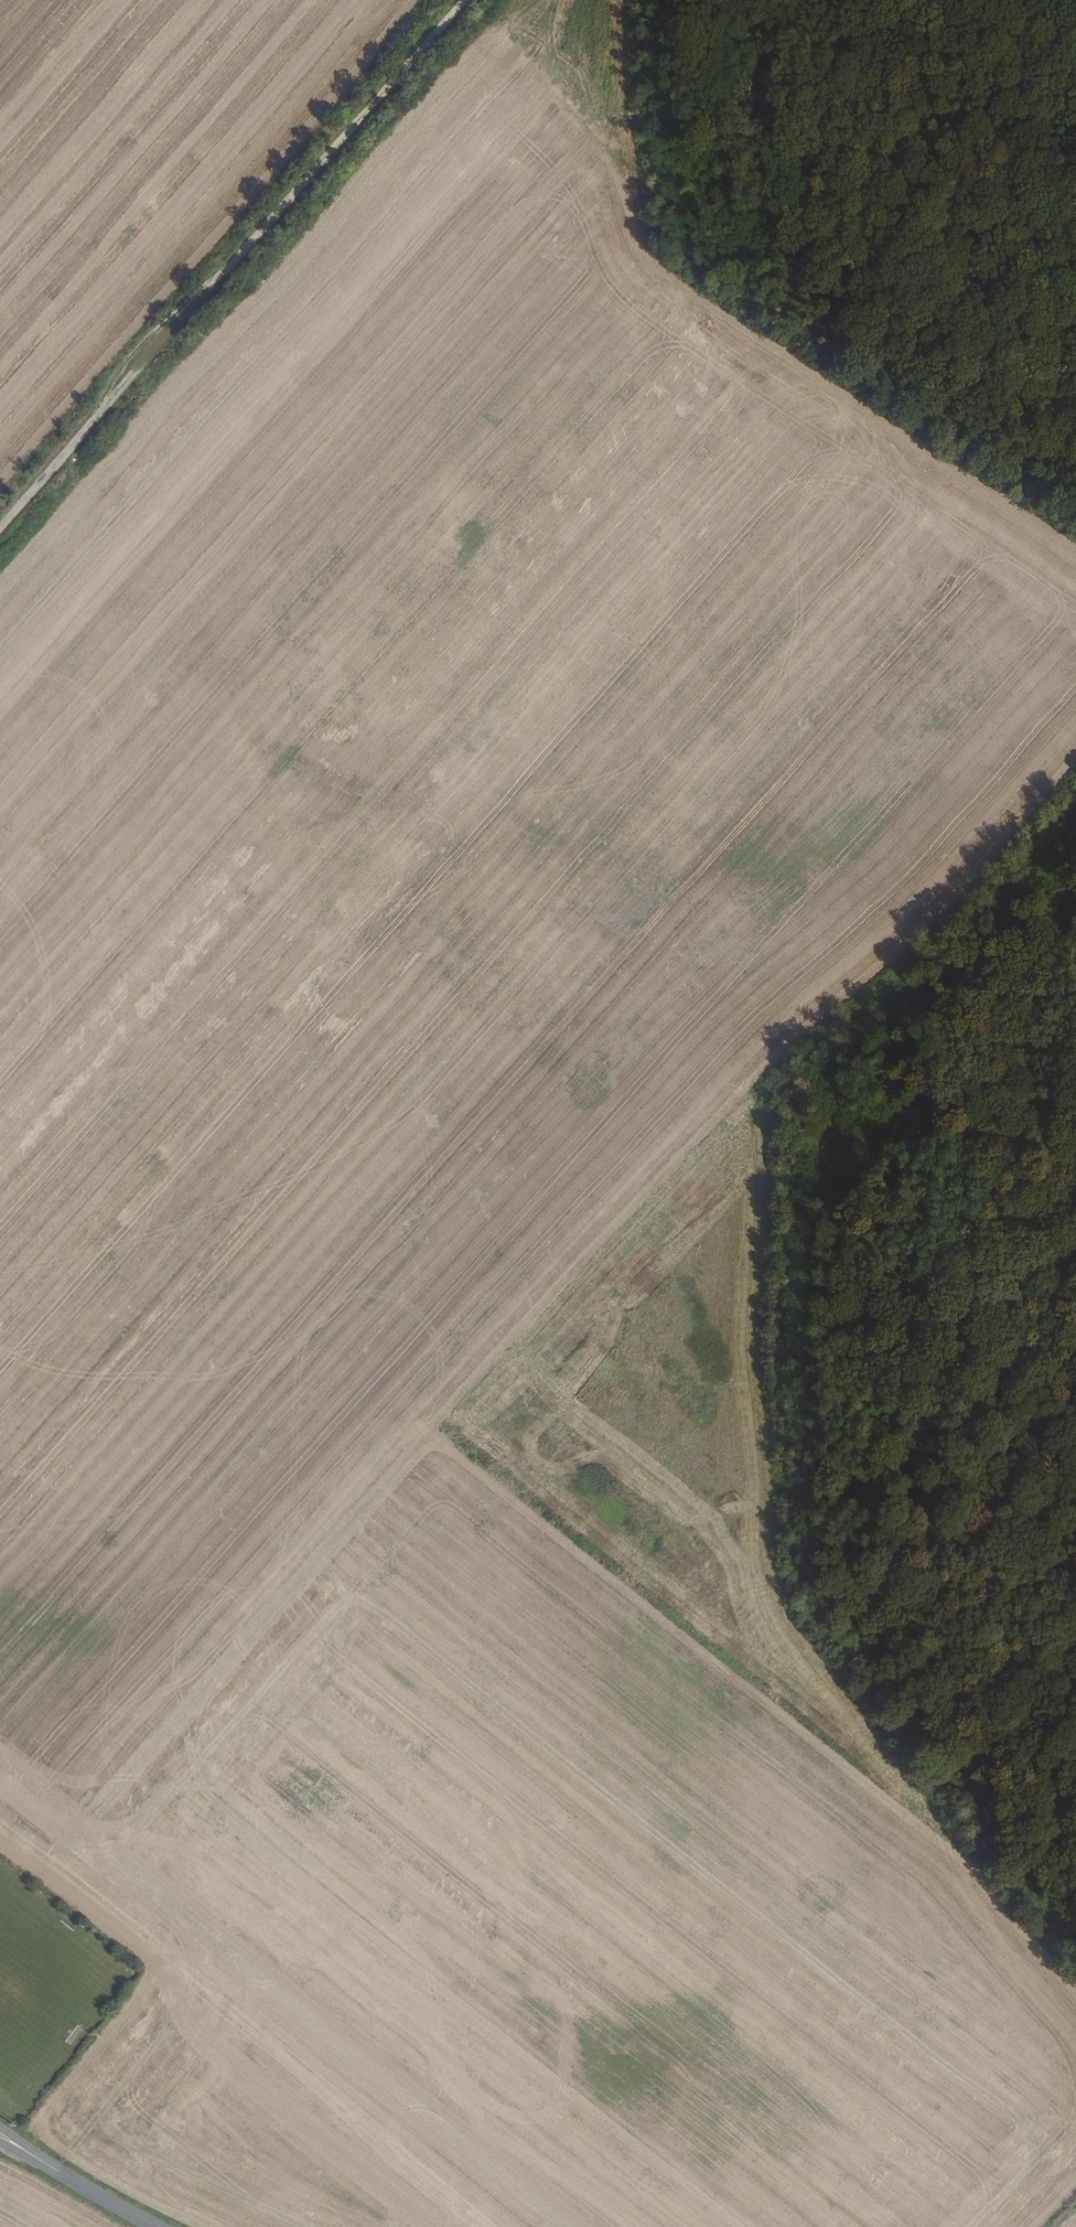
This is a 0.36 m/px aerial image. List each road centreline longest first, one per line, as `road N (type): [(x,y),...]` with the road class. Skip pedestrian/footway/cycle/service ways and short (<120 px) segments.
road 1 (unclassified): [(466,0),(0,527)]
road 2 (tertiary): [(156,2226),(0,2134)]

